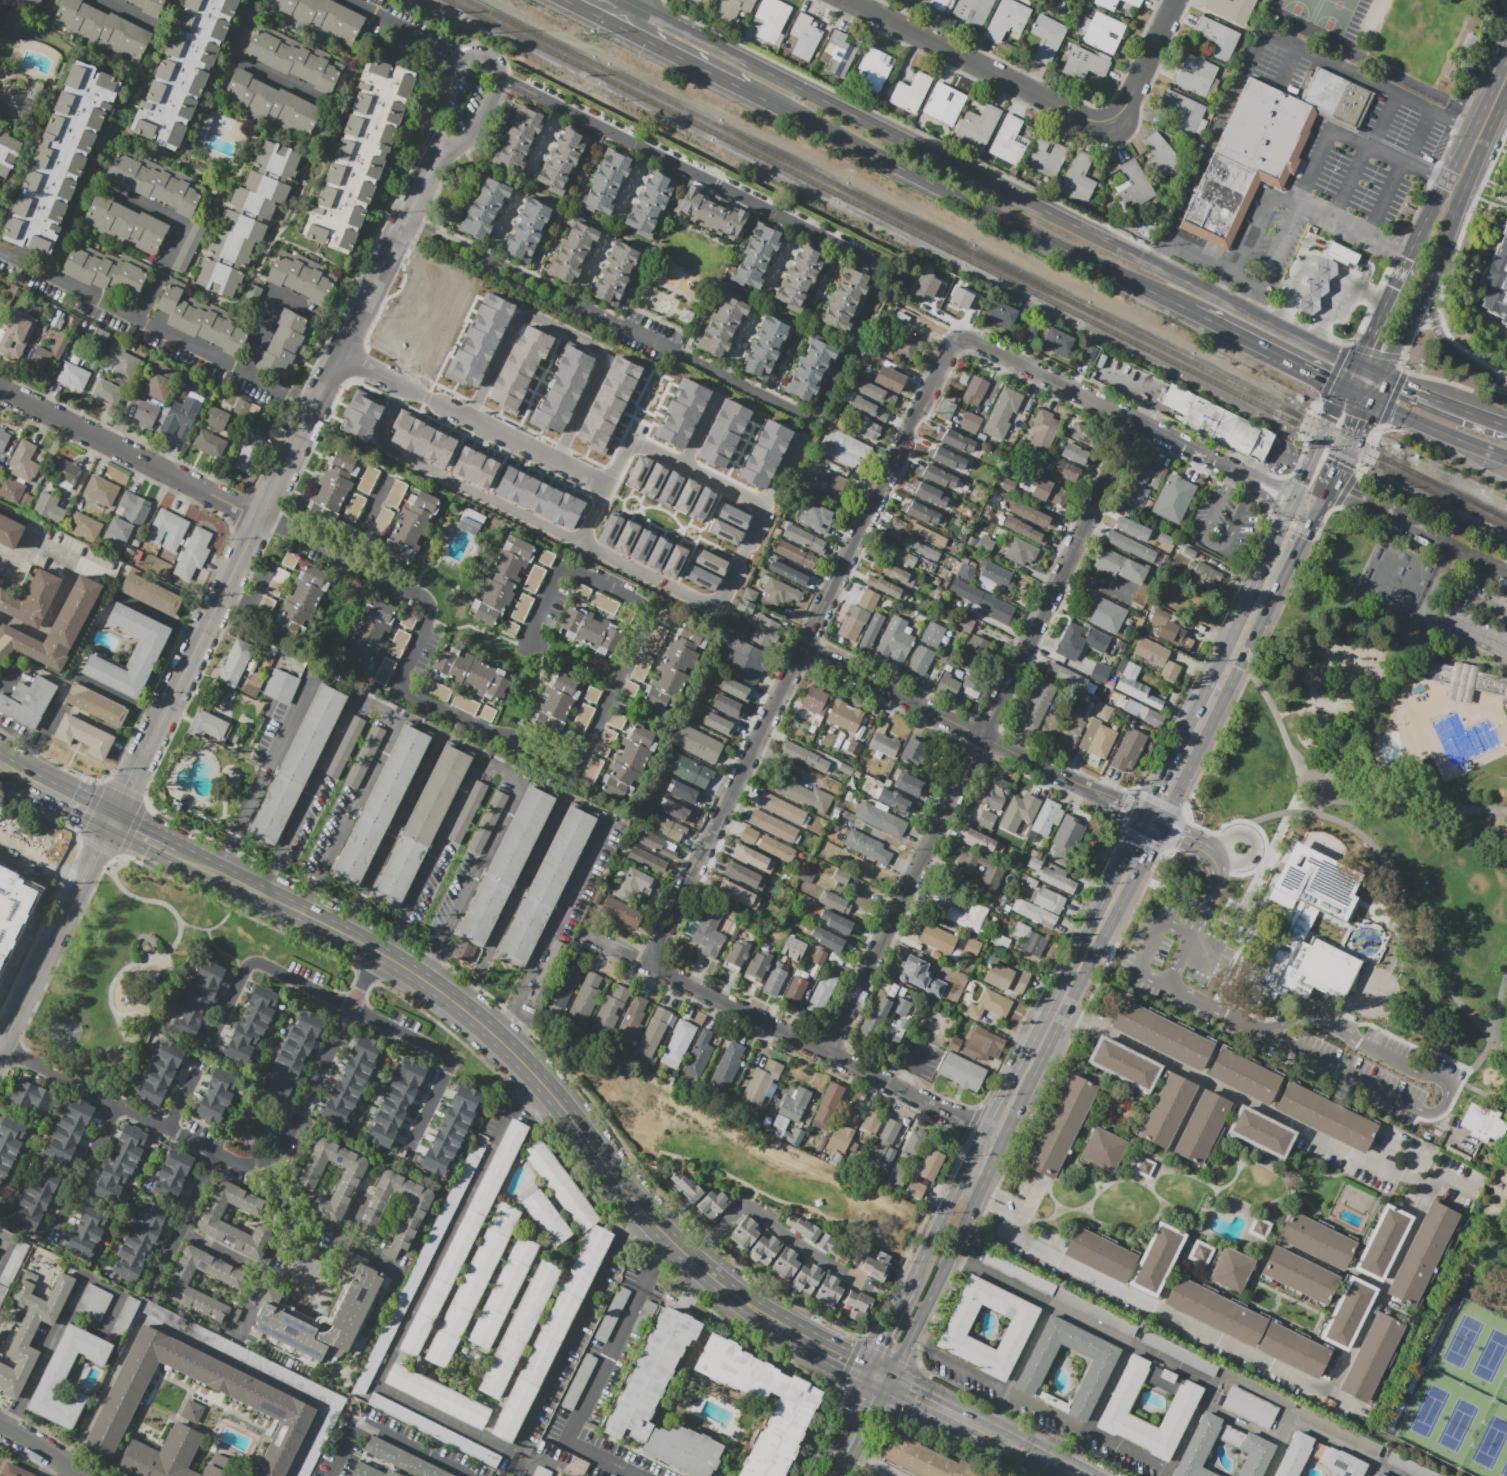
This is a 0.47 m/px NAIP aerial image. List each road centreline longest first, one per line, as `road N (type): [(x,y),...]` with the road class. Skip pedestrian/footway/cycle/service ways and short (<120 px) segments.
road 1 (trunk): [(1359,365),(626,6)]
road 2 (residential): [(1138,423),(827,1051)]
road 3 (residential): [(952,342),(647,963)]
road 4 (secondary): [(736,1298),(645,1215),(530,1068),(462,1007),(378,951),(263,895)]
road 5 (residential): [(0,1047),(214,1154),(255,1164),(283,1149),(378,951)]
road 6 (trunk): [(742,92),(1192,316)]
road 7 (residential): [(993,1143),(971,1124),(591,935)]
road 8 (residential): [(402,385),(381,428),(390,449),(717,609)]
road 9 (residential): [(260,518),(442,148)]
road 10 (residential): [(1151,822),(802,648)]
road 11 (secondary): [(1151,822),(993,1143)]
road 12 (residential): [(469,418),(515,325),(536,317),(600,355),(555,461)]
road 13 (residential): [(1234,471),(964,338),(952,342)]
road 14 (residential): [(608,487),(341,355)]
road 15 (residential): [(1113,120),(1092,119),(850,0)]
road 16 (residential): [(260,518),(0,389)]
road 17 (secondary): [(1273,575),(1151,822)]
road 18 (residential): [(150,744),(260,518)]
road 19 (residential): [(352,1007),(447,1059),(410,1154)]
road 20 (secondary): [(1382,375),(1440,249),(1458,203),(1456,186)]
road 21 (residential): [(352,1007),(253,963),(214,1035)]
road 22 (residential): [(717,609),(798,440)]
road 23 (residential): [(0,1047),(81,884)]
road 24 (trunk): [(1506,386),(1451,351),(1438,332),(1431,309),(1440,249)]
road 25 (trunk): [(1192,316),(1347,392)]
road 26 (secondary): [(914,1329),(985,1179)]
road 27 (secondary): [(993,1143),(974,1154),(915,1273)]
road 28 (residential): [(214,1154),(150,1292)]
road 29 (trunk): [(1369,401),(1506,458)]
road 30 (residential): [(764,506),(632,440)]
road 31 (trunk): [(610,26),(742,92)]
road 32 (residential): [(442,148),(481,125),(500,79),(494,63),(461,56)]
road 33 (residential): [(1177,0),(1113,120)]
road 34 (residential): [(117,1106),(59,1228)]
road 35 (trunk): [(1506,425),(1382,375)]
road 36 (residential): [(1506,572),(1392,514)]
road 37 (residential): [(636,431),(581,541)]
road 38 (secondary): [(1506,76),(1456,186)]

